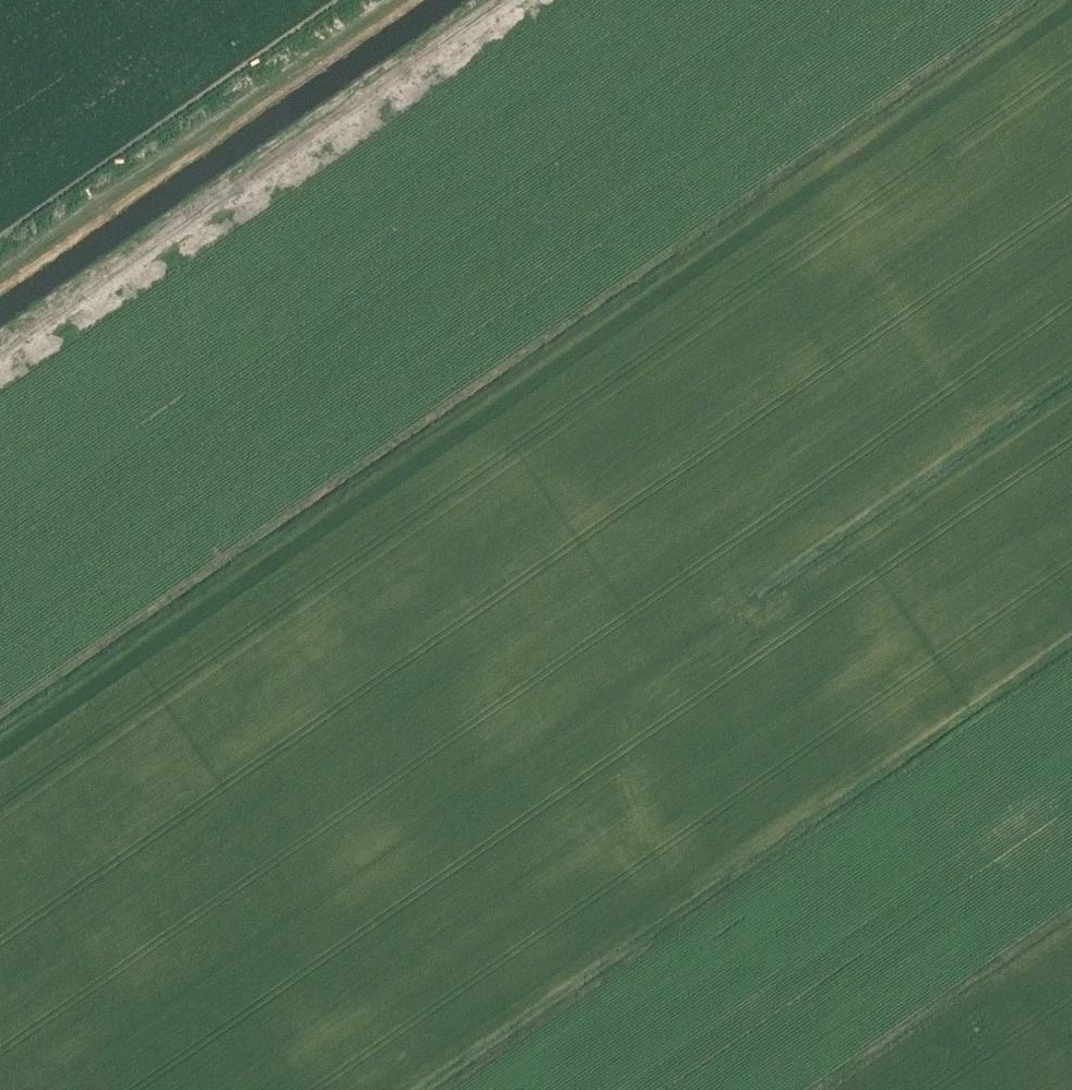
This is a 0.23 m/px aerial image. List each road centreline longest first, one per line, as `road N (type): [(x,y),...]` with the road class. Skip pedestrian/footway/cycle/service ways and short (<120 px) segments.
road 1 (track): [(0,338),(483,0)]
road 2 (track): [(422,0),(0,295)]

